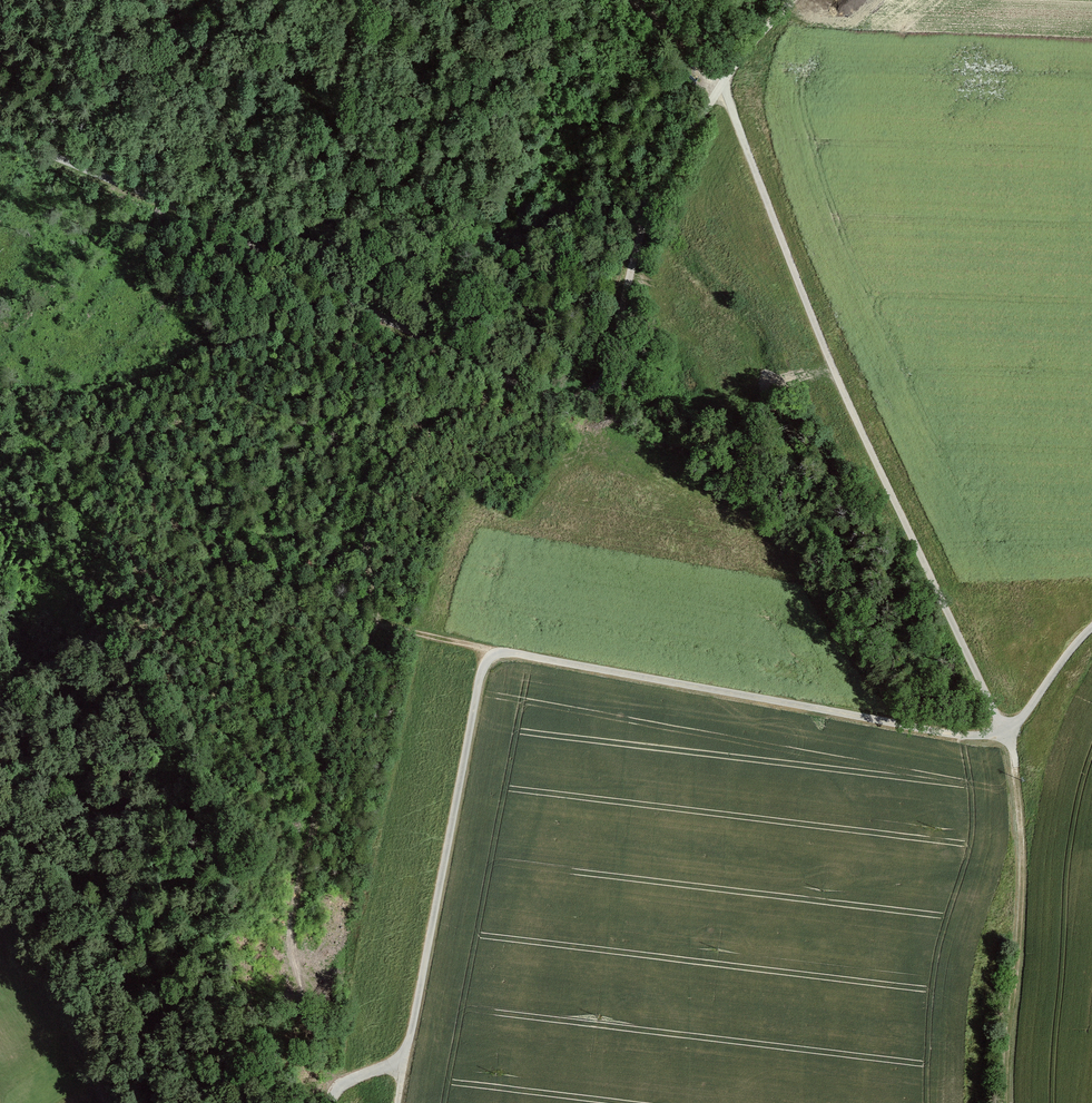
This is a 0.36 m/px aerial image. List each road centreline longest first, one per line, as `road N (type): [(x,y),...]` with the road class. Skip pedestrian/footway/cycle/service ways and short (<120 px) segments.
road 1 (track): [(1091,630),(1007,734),(961,736),(500,654),(484,666),(477,689),(401,1072)]
road 2 (track): [(1007,734),(813,323),(724,82),(797,0)]
road 3 (track): [(0,135),(230,233),(523,389),(555,401),(594,392)]
road 4 (track): [(648,0),(724,82),(664,177),(639,242),(613,362),(594,392)]
road 5 (track): [(1007,734),(1024,875),(1013,1102)]
road 6 (track): [(373,602),(365,525),(412,461),(451,424),(529,420),(578,401)]
road 7 (track): [(373,602),(401,622),(500,654)]

